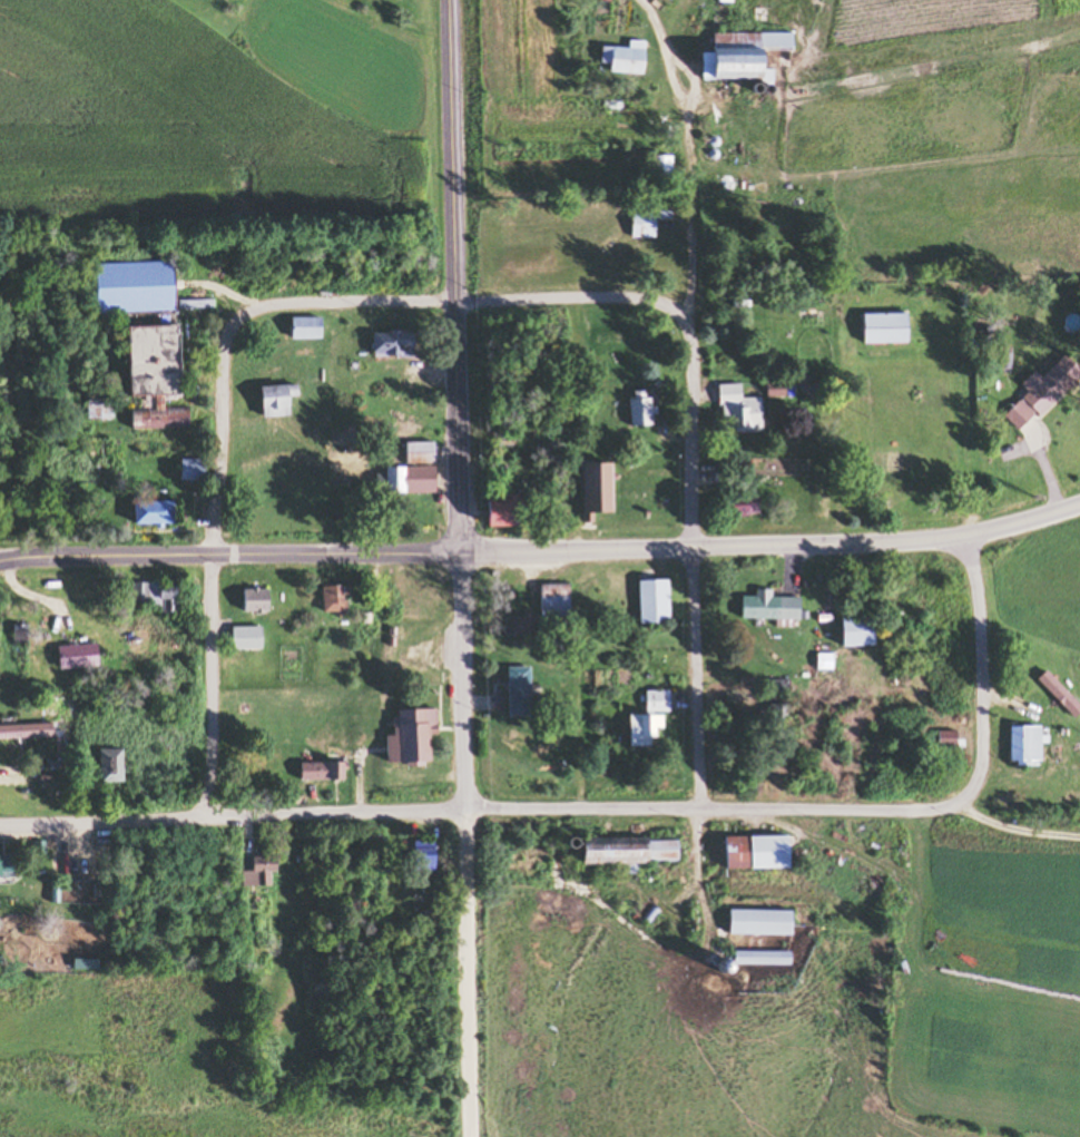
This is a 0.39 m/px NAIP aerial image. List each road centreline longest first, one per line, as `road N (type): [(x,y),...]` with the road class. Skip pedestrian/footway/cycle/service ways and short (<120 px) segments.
road 1 (residential): [(978,532),(982,748),(968,798),(954,803),(880,814),(0,825)]
road 2 (residential): [(696,813),(688,547),(693,107),(681,51),(662,12),(645,0)]
road 3 (residential): [(210,549),(224,353),(234,323),(281,304),(387,301),(616,297),(690,311)]
road 4 (secondary): [(460,552),(892,542),(978,532),(1079,499)]
road 5 (secondary): [(460,552),(450,0)]
road 6 (secondary): [(0,555),(460,552)]
road 7 (residential): [(465,1136),(464,815)]
road 8 (residential): [(205,819),(210,549)]
road 9 (residential): [(464,815),(460,552)]

